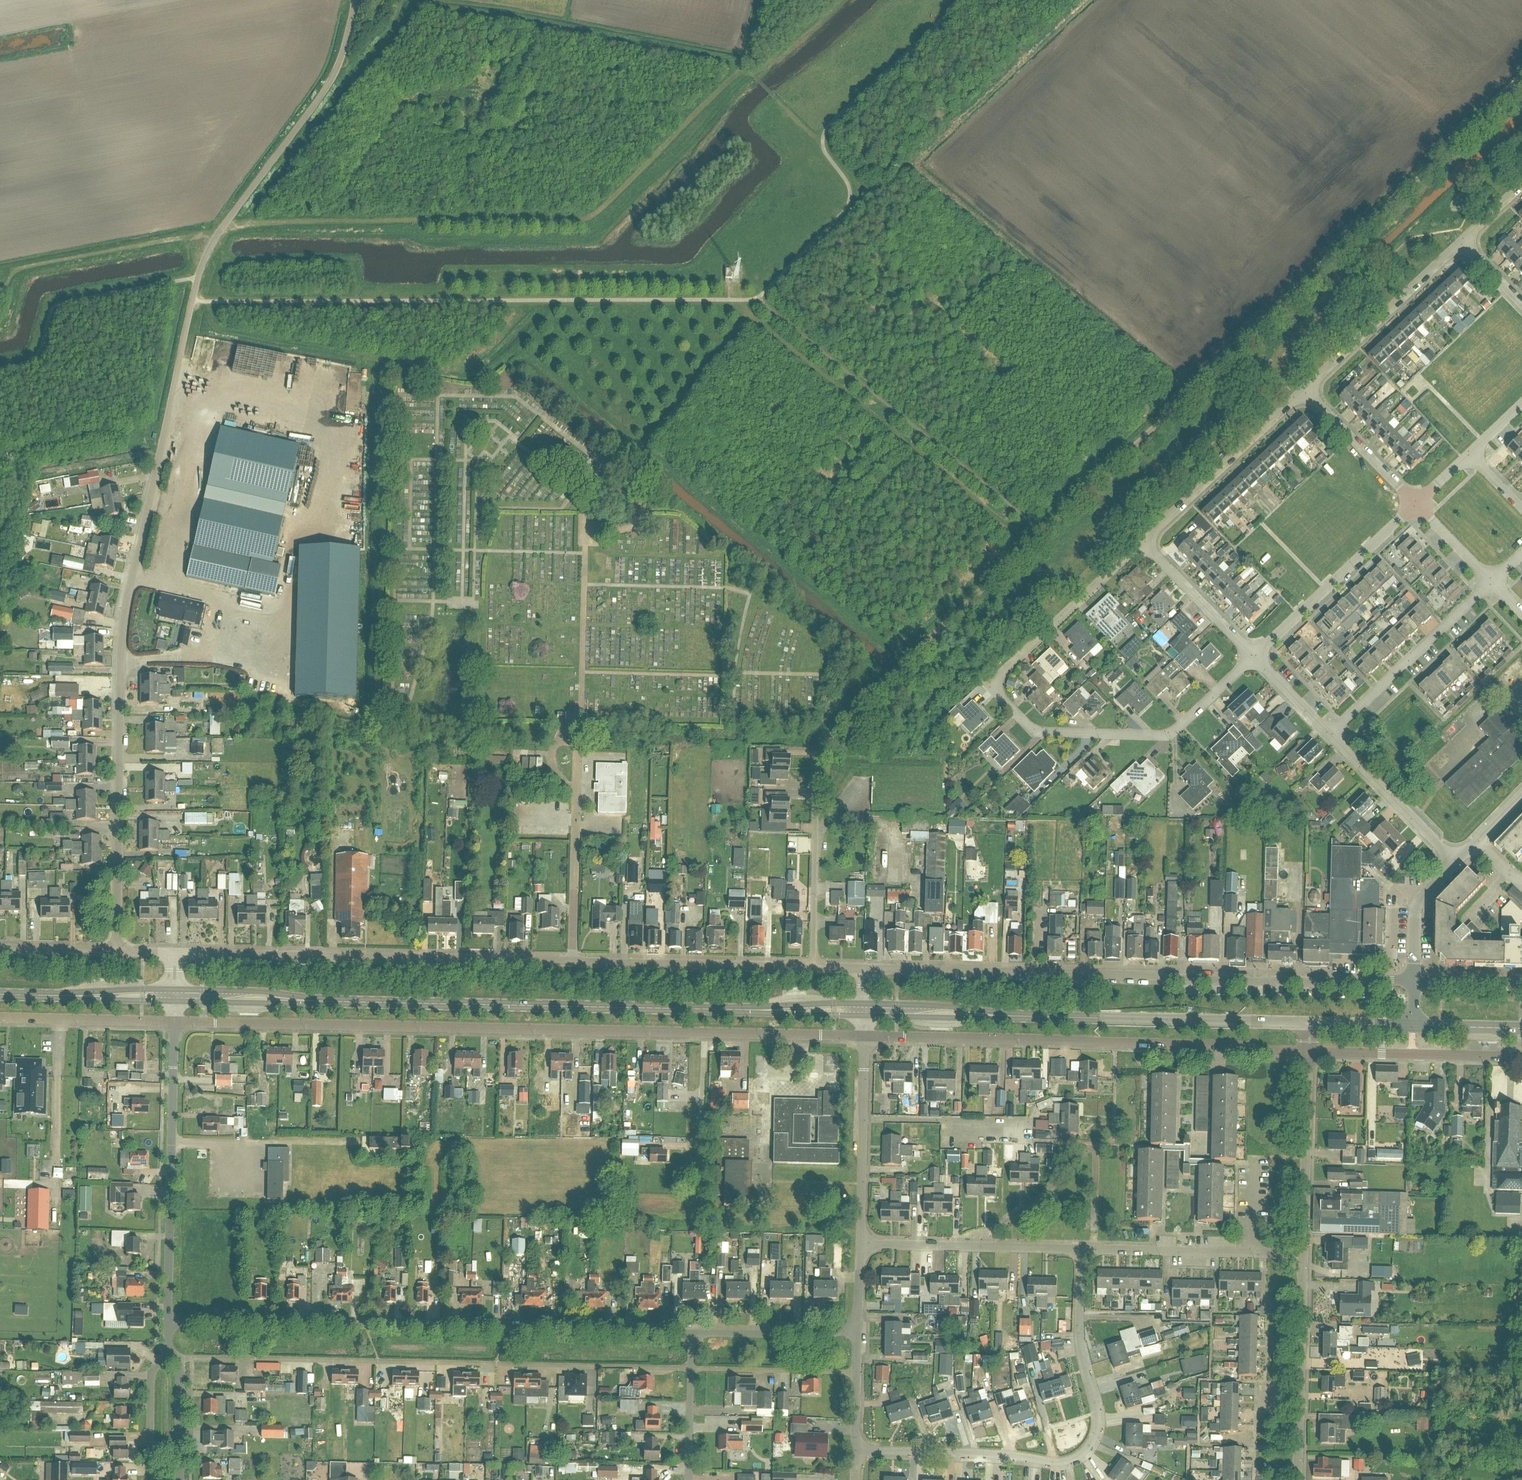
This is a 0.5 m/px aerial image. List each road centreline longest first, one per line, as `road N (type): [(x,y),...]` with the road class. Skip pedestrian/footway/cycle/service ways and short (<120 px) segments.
road 1 (residential): [(812,968),(820,762),(835,735),(1521,82)]
road 2 (residential): [(116,952),(124,621),(198,279)]
road 3 (residential): [(865,1036),(216,1023)]
road 4 (residential): [(1415,981),(866,970)]
road 5 (residential): [(691,1333),(167,1323)]
road 6 (residential): [(181,1361),(690,1368)]
road 7 (residential): [(1309,1053),(865,1036)]
road 8 (residential): [(855,1450),(1059,1464),(1084,1455),(1097,1421),(1079,1350),(1082,1249)]
road 9 (secondary): [(759,1011),(319,1003)]
road 10 (residential): [(572,962),(175,954)]
road 11 (unclassified): [(198,279),(220,231),(328,87),(356,0)]
road 12 (residential): [(996,684),(1042,732),(1164,735),(1253,656)]
road 13 (residential): [(167,1323),(174,1022)]
road 14 (secondary): [(1305,1023),(1007,1016)]
road 15 (residential): [(812,968),(572,962)]
road 16 (residential): [(1297,1479),(1302,1255)]
road 17 (residential): [(1082,1249),(859,1244)]
road 18 (residential): [(1253,656),(1416,505)]
road 19 (residential): [(1143,542),(1305,392)]
road 20 (residential): [(1491,582),(1332,735)]
road 21 (residential): [(1302,1255),(1082,1249)]
road 22 (residential): [(1305,392),(1461,242)]
road 23 (residential): [(1309,1053),(1521,1058)]
road 24 (residential): [(859,1244),(865,1036)]
road 25 (residential): [(996,684),(1143,542)]
road 26 (residential): [(1302,1255),(1309,1053)]
road 27 (residential): [(1455,863),(1332,735)]
road 28 (residential): [(0,1019),(174,1022)]
road 29 (residential): [(858,1328),(828,1335),(691,1333)]
road 30 (residential): [(690,1368),(857,1373)]
road 31 (residential): [(572,962),(575,795)]
road 32 (residential): [(1253,656),(1143,542)]
road 33 (residential): [(1416,505),(1305,392)]
road 34 (secondary): [(319,1003),(179,990)]
road 35 (secondary): [(179,1002),(319,1003)]
road 36 (secondary): [(870,1016),(1007,1016)]
road 37 (secondary): [(1007,1016),(871,1005)]
road 38 (residential): [(149,1479),(152,1374),(170,1354)]
road 39 (residential): [(1455,863),(1418,909),(1415,981)]
road 40 (residential): [(575,795),(577,741),(568,737),(550,758),(569,790)]

